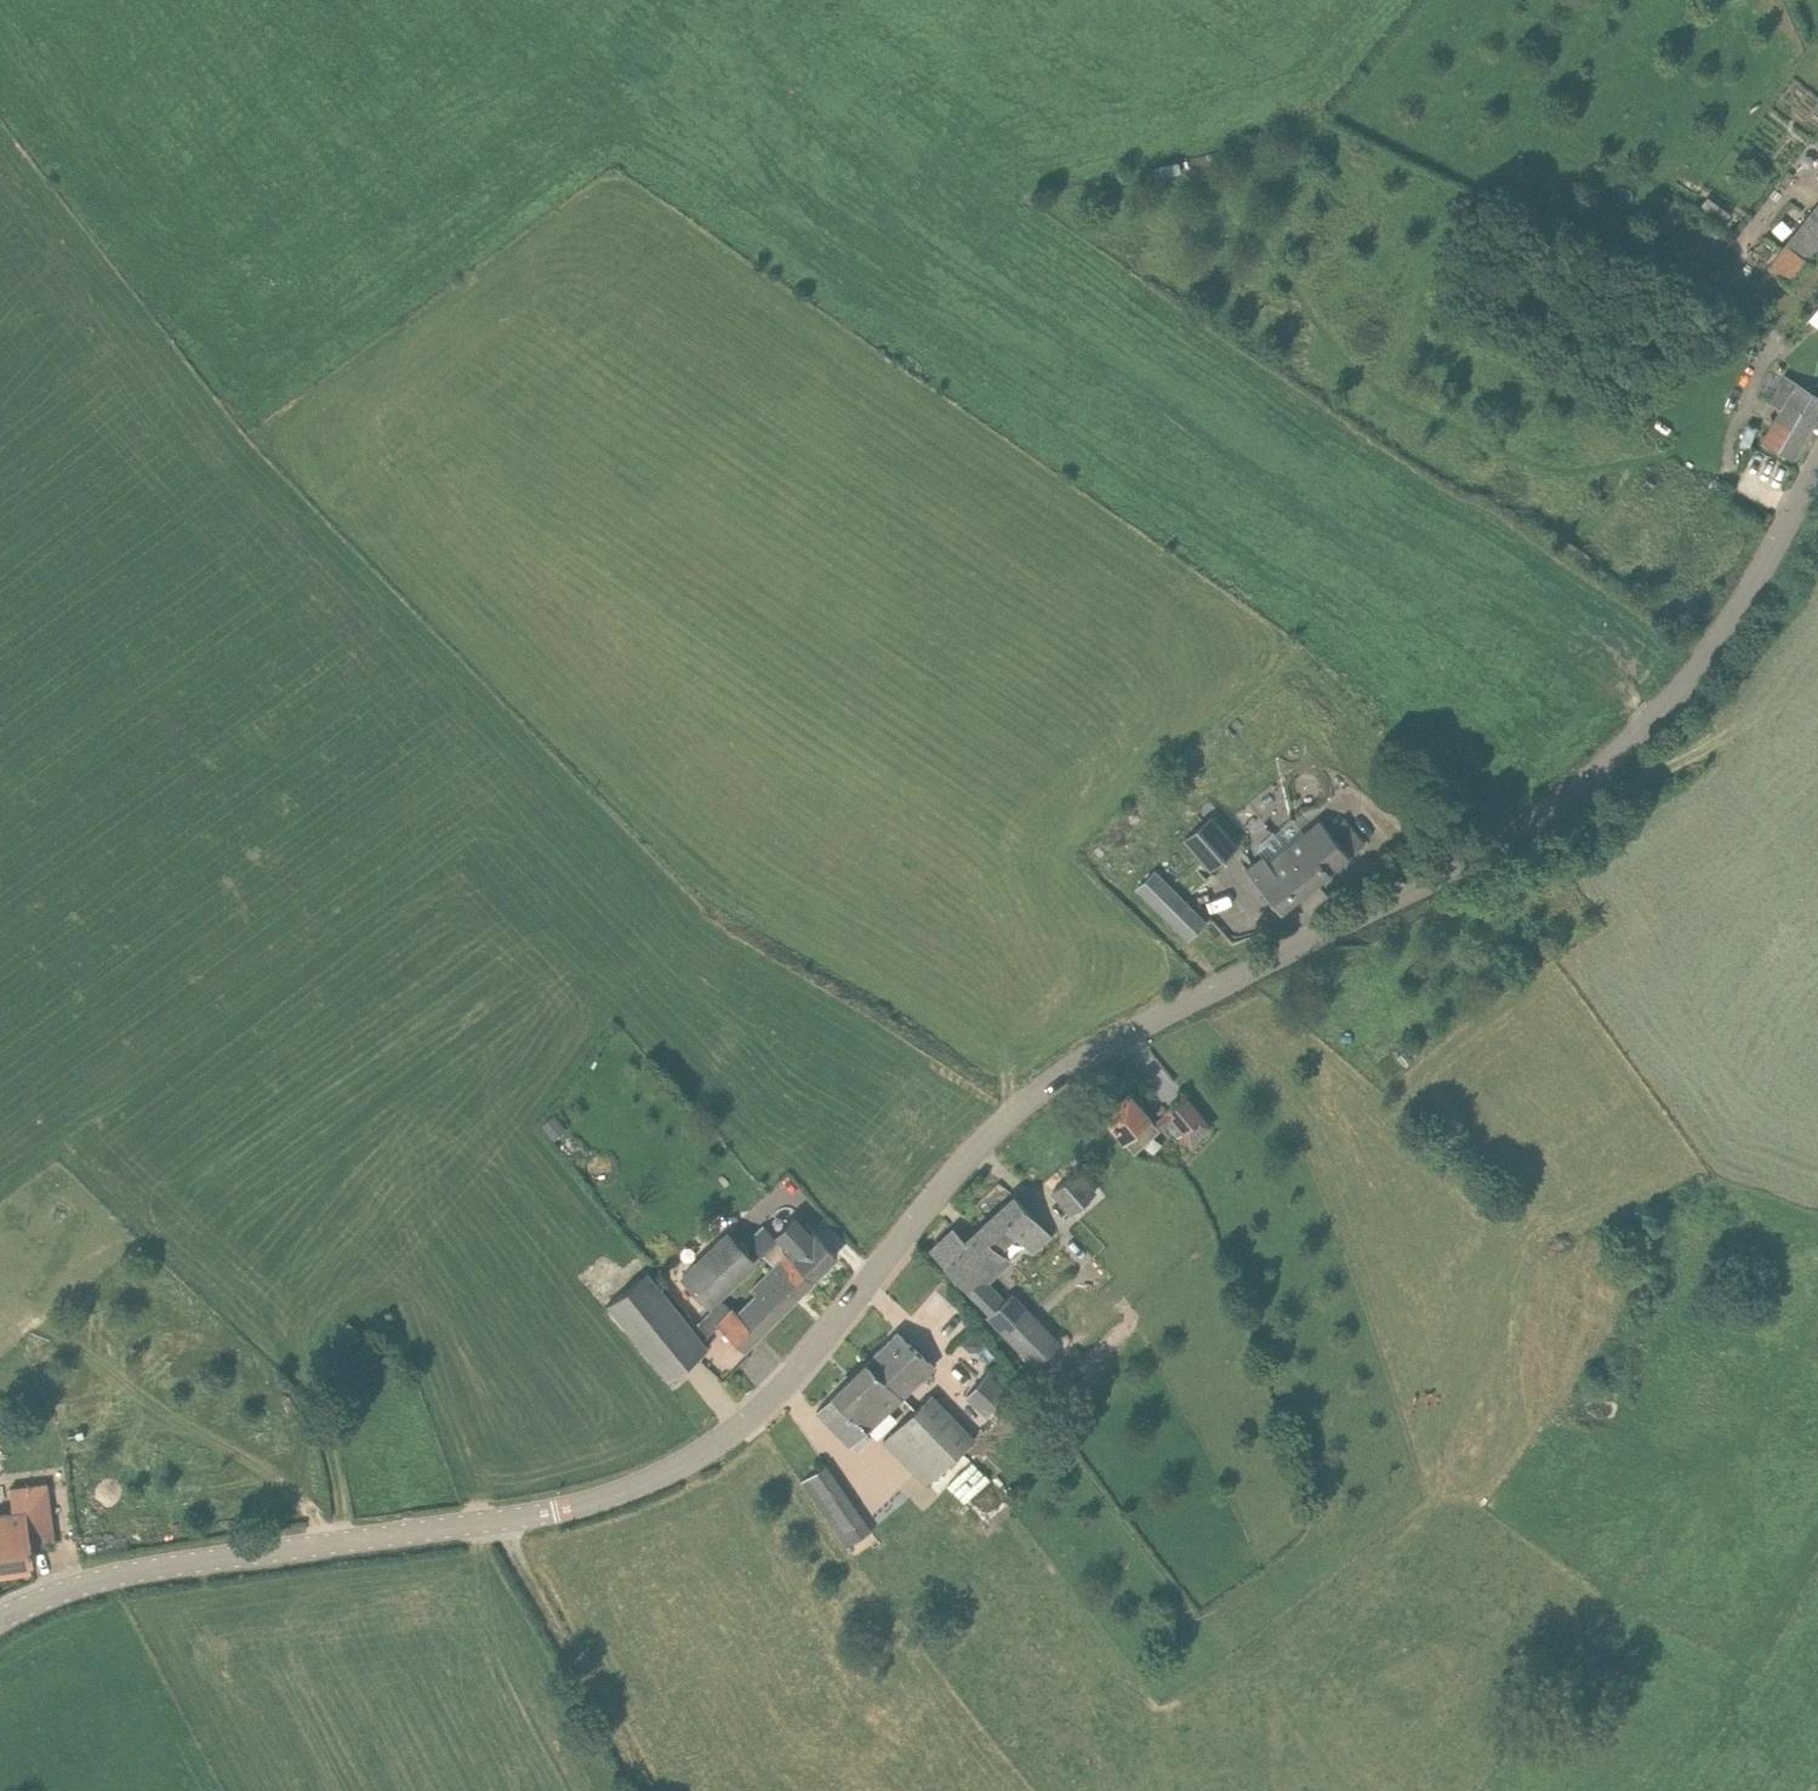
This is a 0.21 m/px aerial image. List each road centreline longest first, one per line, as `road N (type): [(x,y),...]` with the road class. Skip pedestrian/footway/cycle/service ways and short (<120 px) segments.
road 1 (unclassified): [(0,1620),(58,1594),(161,1566),(557,1510),(643,1484),(709,1447),(803,1365),(974,1149),(1042,1088),(1143,1024),(1495,845),(1595,772),(1683,685),(1731,621),(1817,467)]
road 2 (track): [(506,1519),(511,1548),(643,1790)]
road 3 (track): [(1548,809),(1612,793),(1750,717)]

